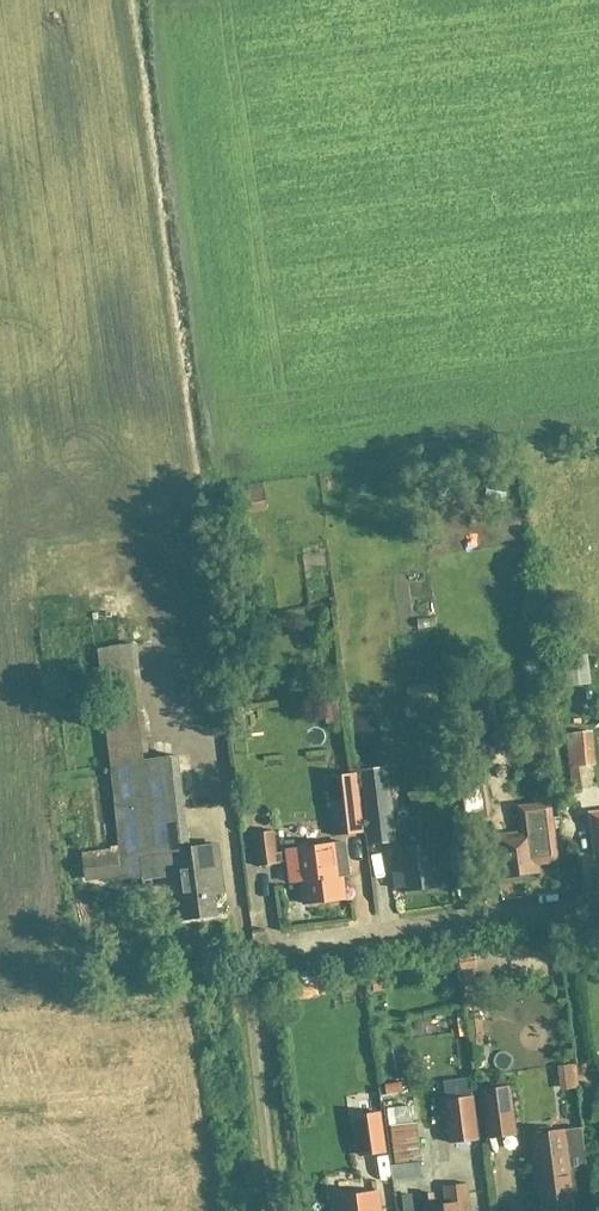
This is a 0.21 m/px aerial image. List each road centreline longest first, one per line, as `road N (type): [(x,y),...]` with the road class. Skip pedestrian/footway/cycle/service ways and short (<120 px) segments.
road 1 (unclassified): [(283,945),(598,906)]

